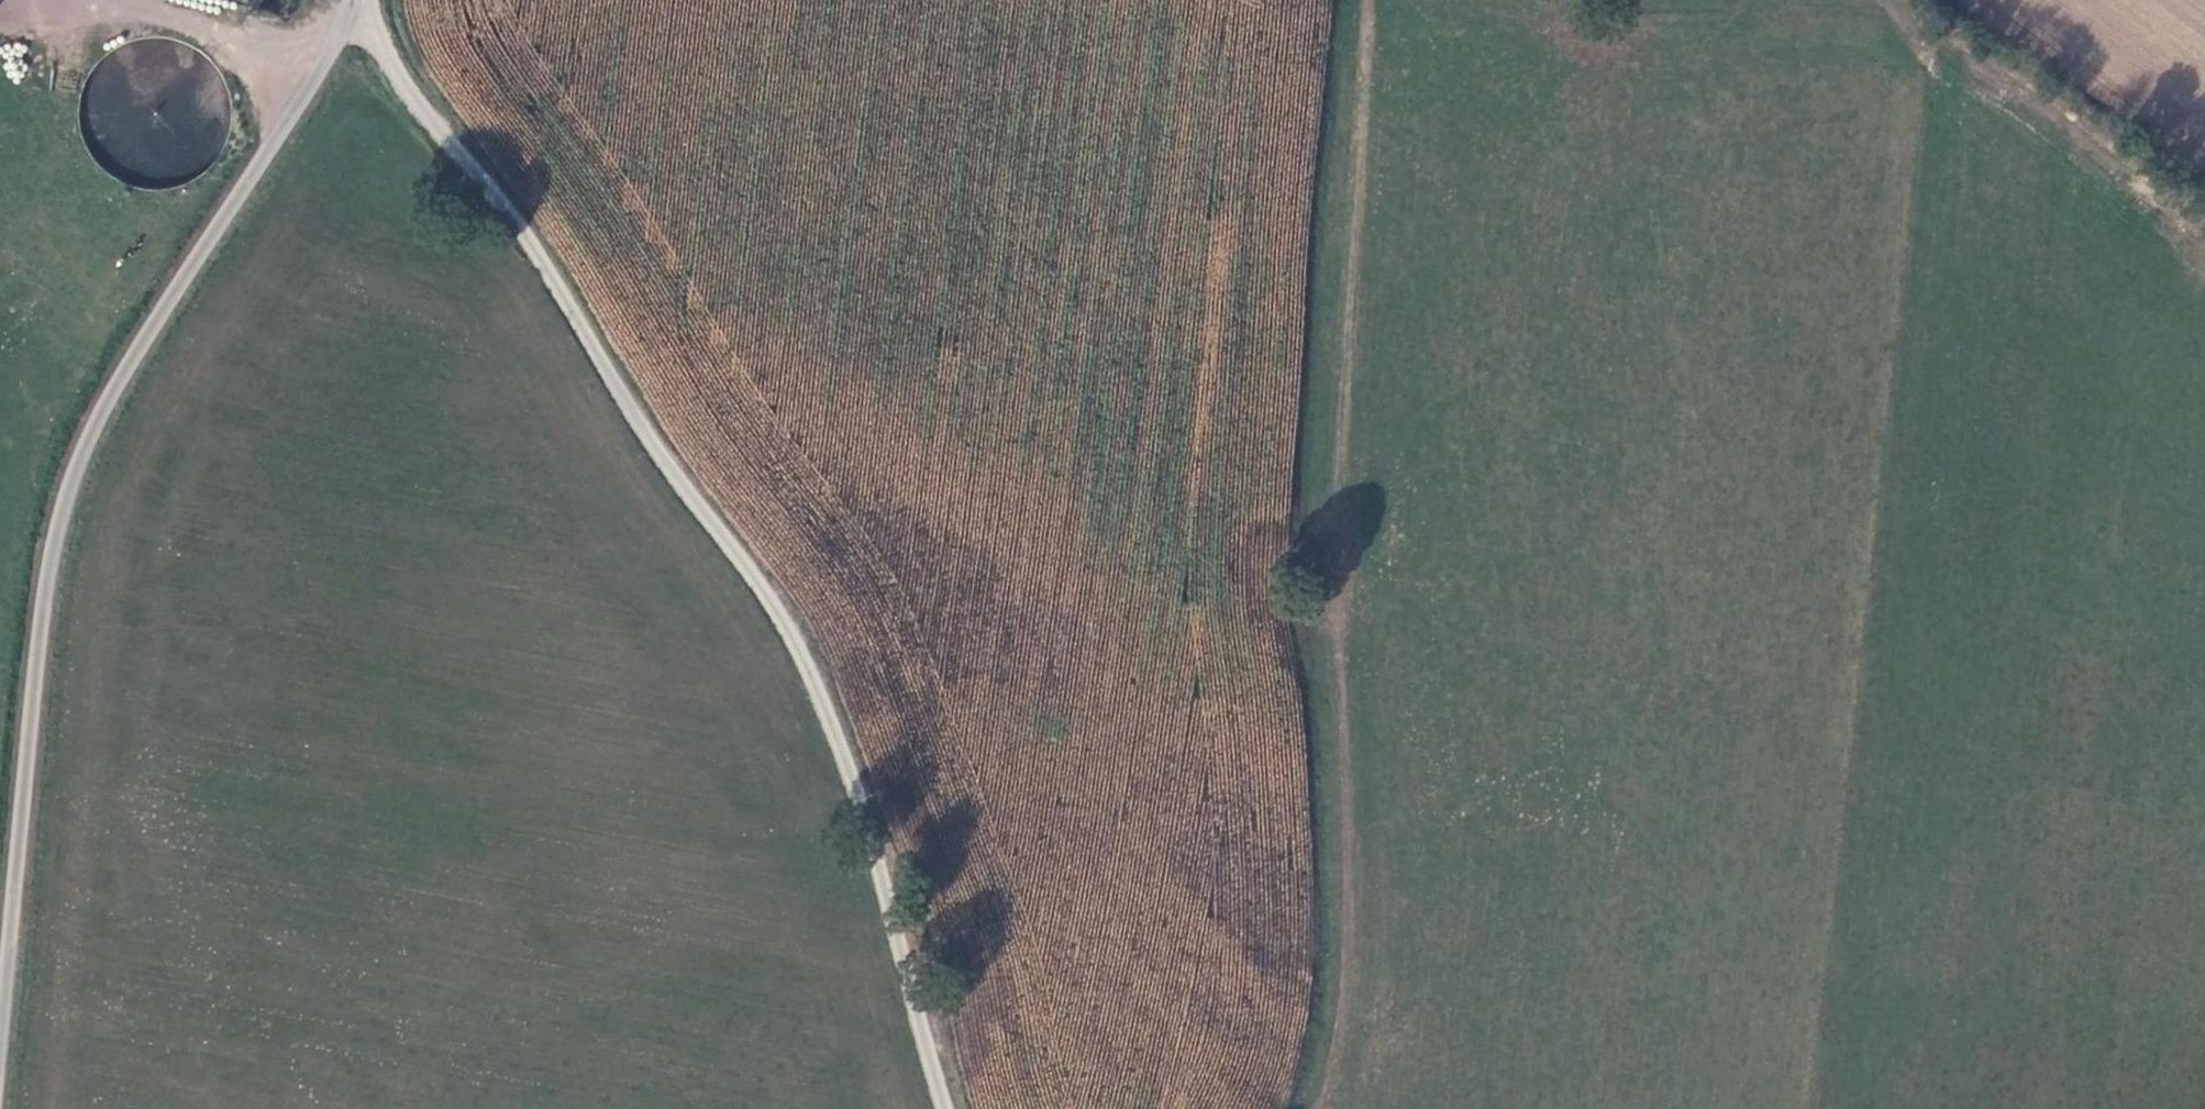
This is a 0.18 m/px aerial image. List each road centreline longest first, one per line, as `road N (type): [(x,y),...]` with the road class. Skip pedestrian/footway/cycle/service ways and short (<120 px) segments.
road 1 (track): [(963,1108),(819,623),(389,0)]
road 2 (unclassified): [(353,0),(309,85),(89,428),(57,516),(0,1024)]

